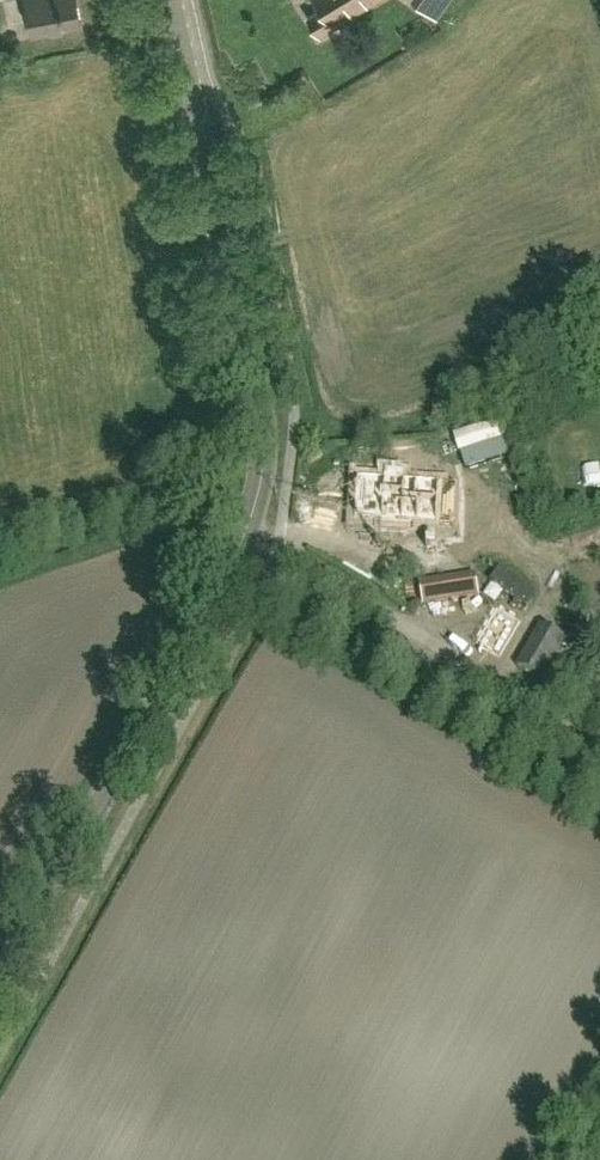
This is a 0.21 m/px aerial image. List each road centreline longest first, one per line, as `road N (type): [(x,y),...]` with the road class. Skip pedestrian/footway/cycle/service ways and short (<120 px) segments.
road 1 (tertiary): [(0,977),(246,530),(263,467),(258,404),(171,0)]
road 2 (track): [(276,550),(442,648),(599,755)]

